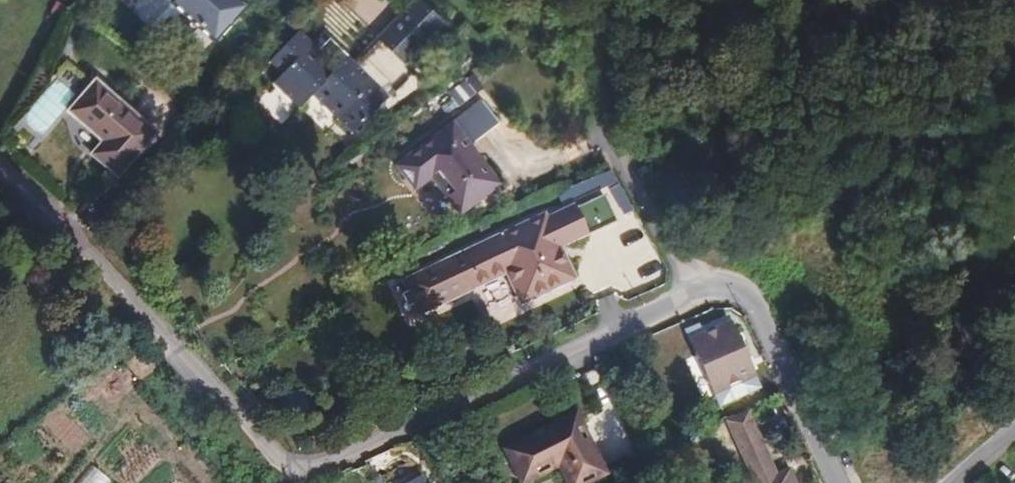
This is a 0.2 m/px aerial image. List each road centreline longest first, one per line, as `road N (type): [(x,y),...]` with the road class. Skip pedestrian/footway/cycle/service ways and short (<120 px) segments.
road 1 (residential): [(690,295),(301,470),(283,466),(0,159)]
road 2 (residential): [(841,482),(758,315),(736,298),(690,295)]
road 3 (residential): [(690,295),(599,102)]

